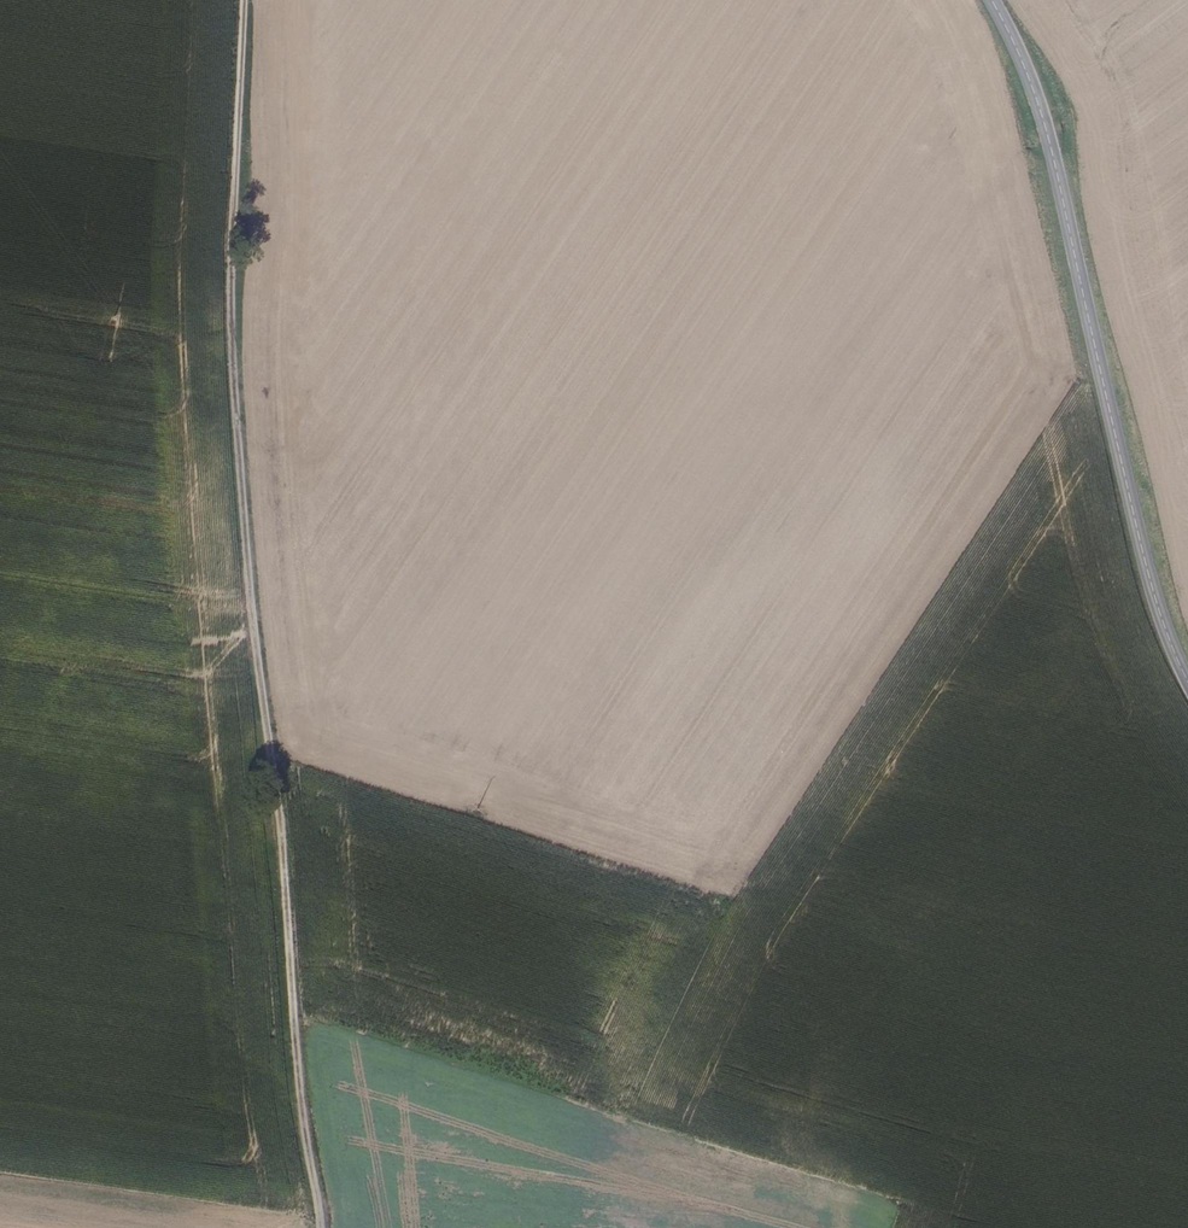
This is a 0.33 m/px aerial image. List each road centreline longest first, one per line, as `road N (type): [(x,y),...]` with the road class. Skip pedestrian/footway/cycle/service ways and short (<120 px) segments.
road 1 (track): [(243,0),(234,382),(301,1094),(322,1227)]
road 2 (tertiary): [(1001,0),(1055,124),(1078,251),(1187,667)]

